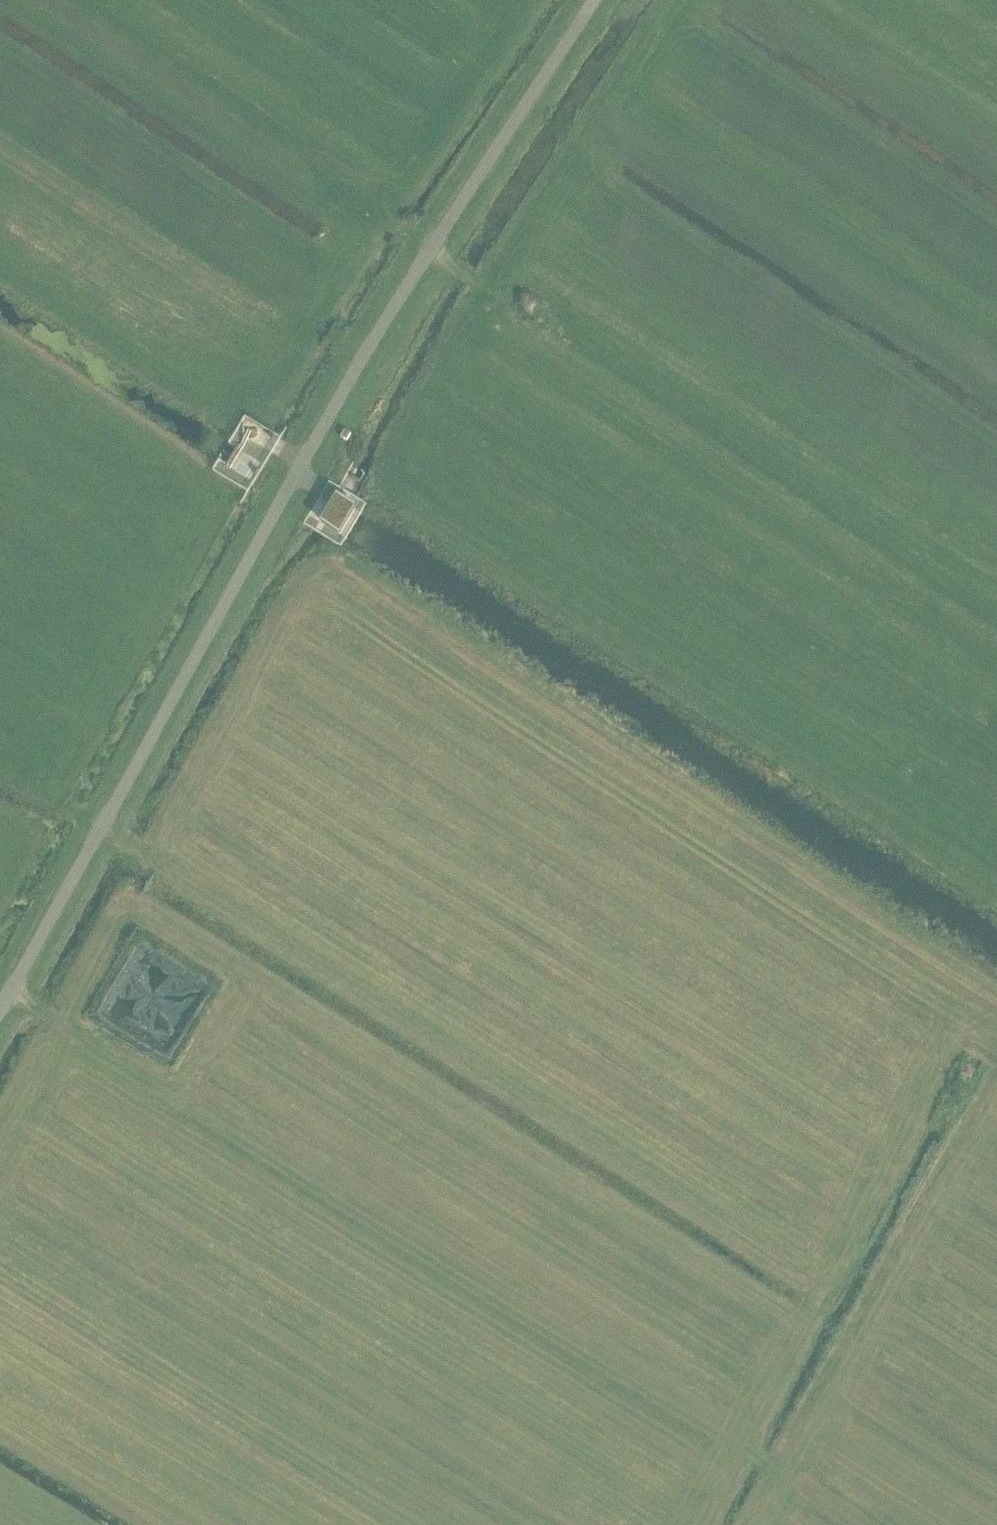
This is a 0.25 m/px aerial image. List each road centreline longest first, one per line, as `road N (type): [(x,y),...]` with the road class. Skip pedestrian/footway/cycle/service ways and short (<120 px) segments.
road 1 (unclassified): [(595,0),(348,380),(0,1009)]

